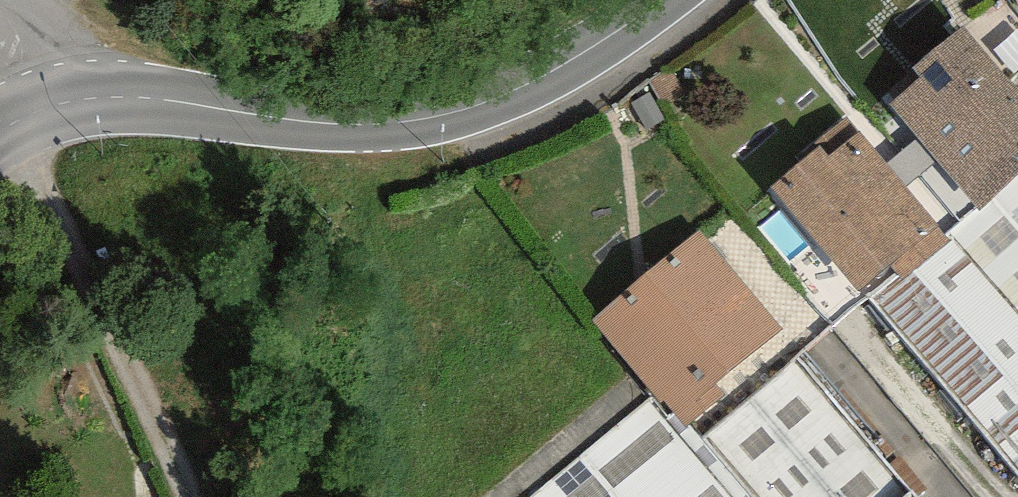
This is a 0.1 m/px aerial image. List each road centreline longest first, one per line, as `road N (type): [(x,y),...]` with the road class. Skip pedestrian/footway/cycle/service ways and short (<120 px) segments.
road 1 (tertiary): [(34,109),(126,96),(266,118),(437,117),(572,60),(658,0)]
road 2 (track): [(188,496),(34,109)]

